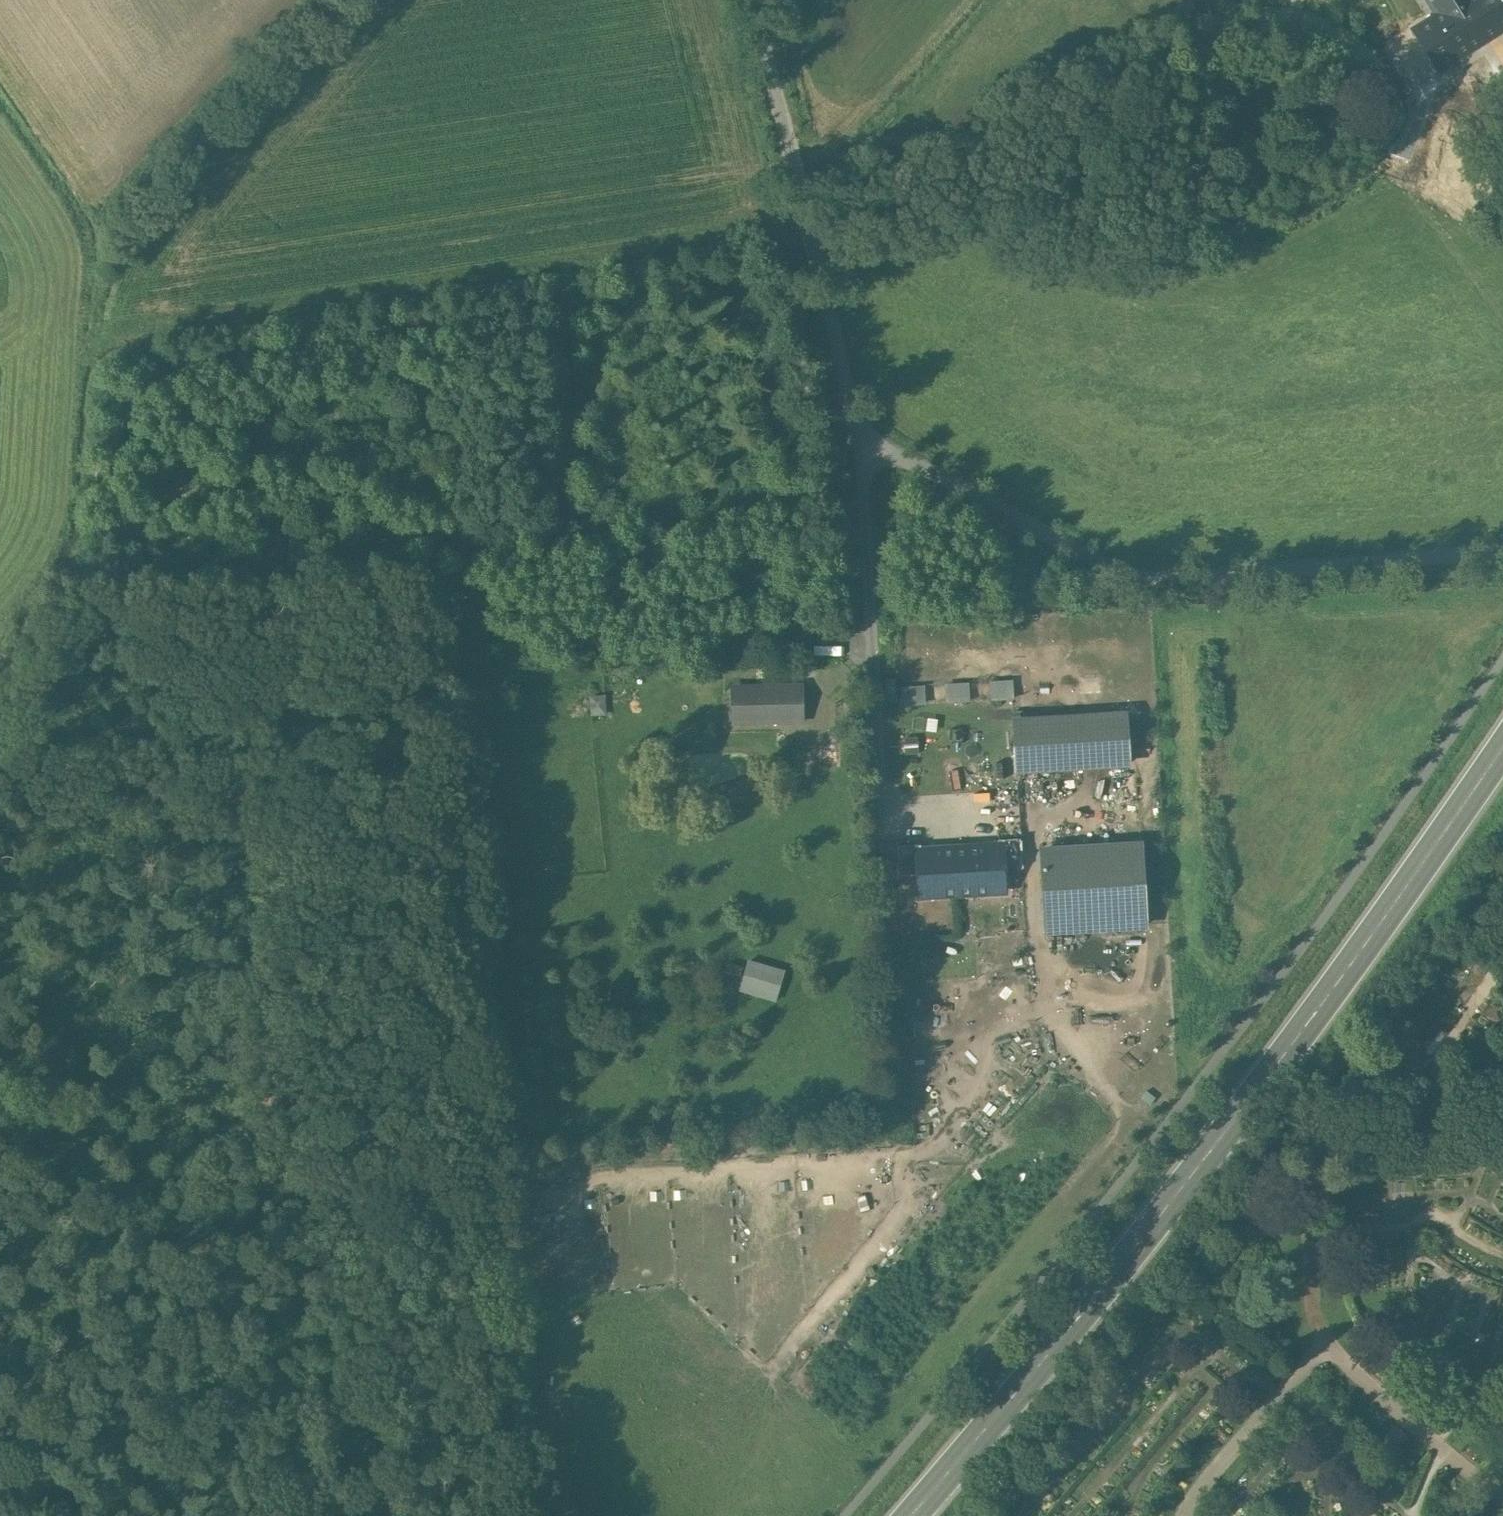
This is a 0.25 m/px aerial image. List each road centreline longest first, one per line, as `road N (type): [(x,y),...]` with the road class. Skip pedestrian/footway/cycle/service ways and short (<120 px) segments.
road 1 (unclassified): [(1502,553),(1129,578),(865,434),(751,0)]
road 2 (secondary): [(908,1515),(1291,1049),(1502,740)]

